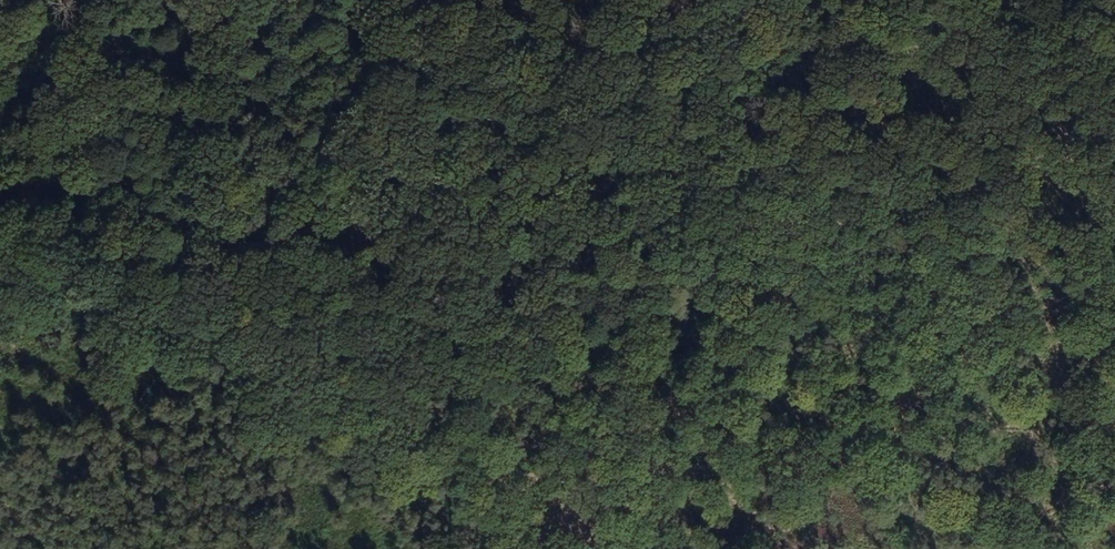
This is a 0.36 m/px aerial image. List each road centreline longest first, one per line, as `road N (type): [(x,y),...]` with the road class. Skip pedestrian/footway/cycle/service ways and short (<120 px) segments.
road 1 (track): [(950,0),(560,548)]
road 2 (track): [(1114,182),(851,0)]

